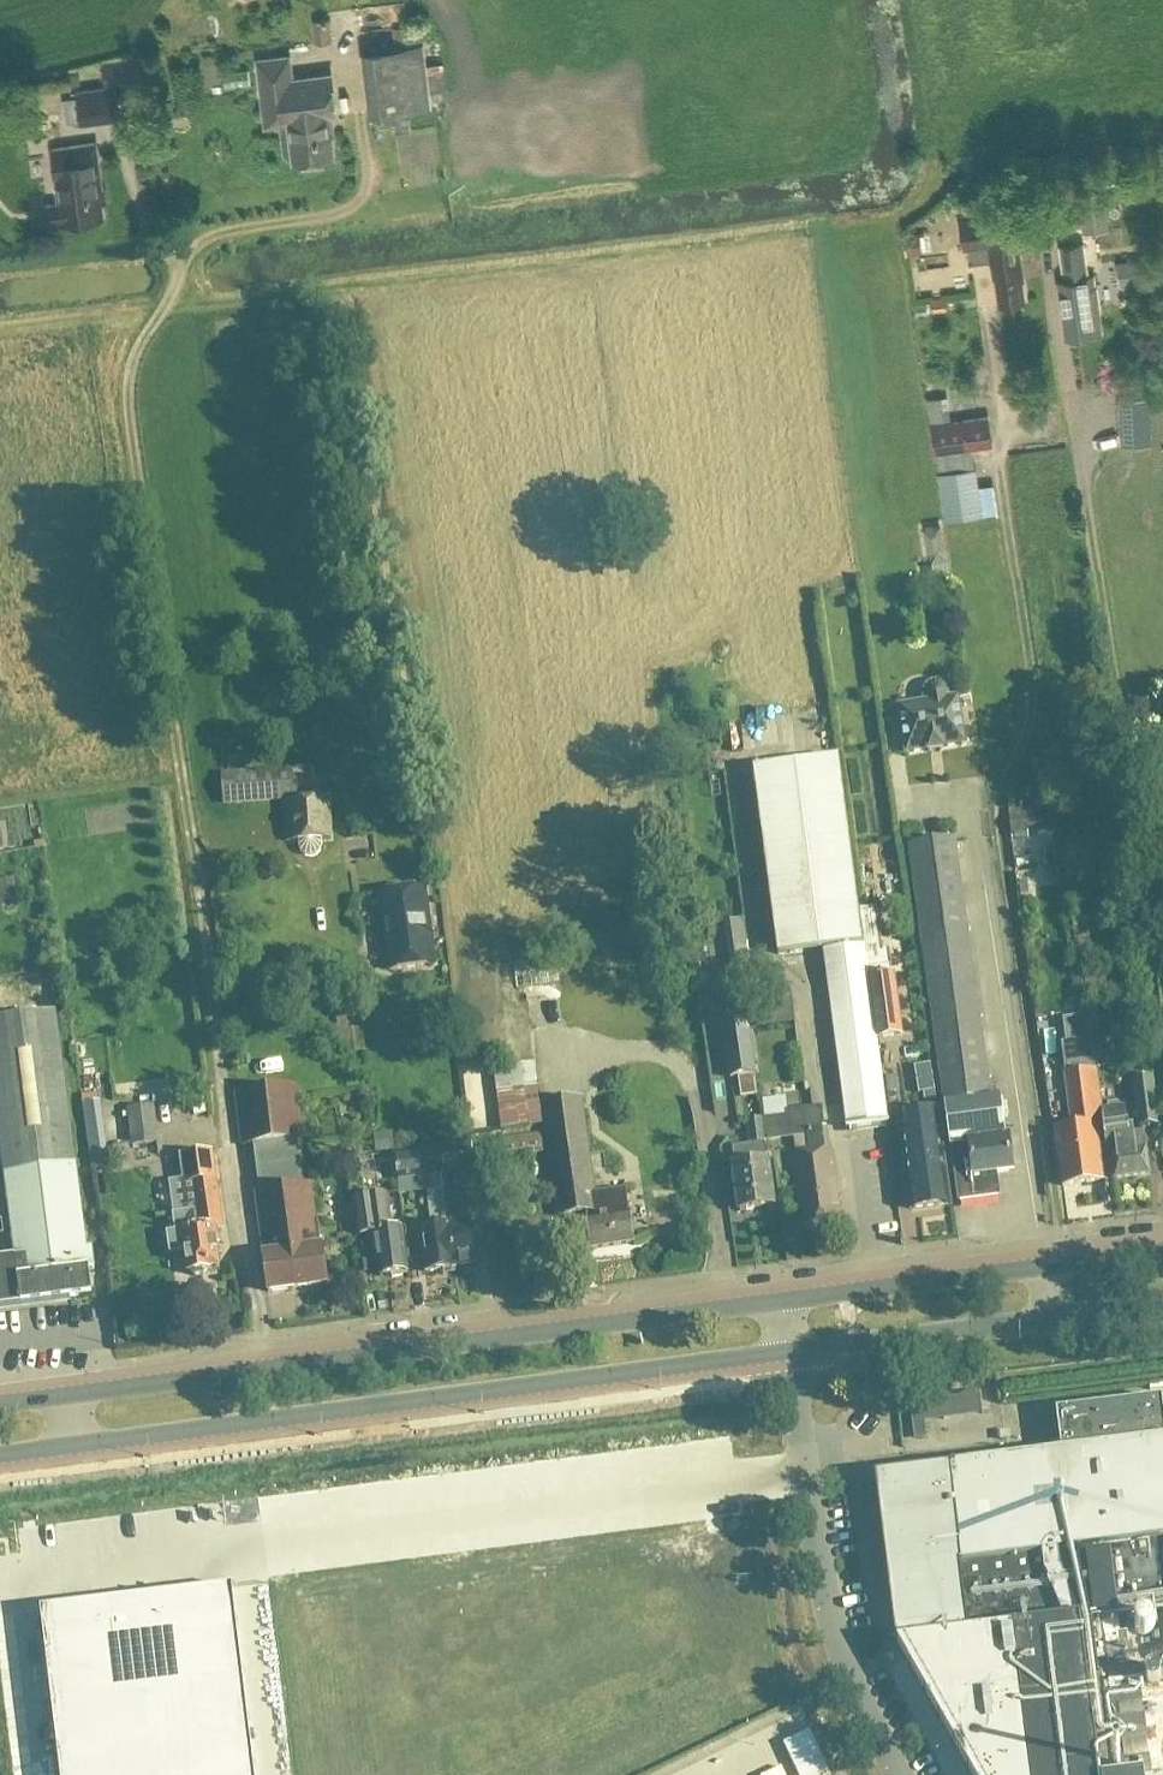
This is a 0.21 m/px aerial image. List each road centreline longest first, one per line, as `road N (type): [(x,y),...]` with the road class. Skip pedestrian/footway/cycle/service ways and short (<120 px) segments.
road 1 (unclassified): [(803,1463),(35,1564)]
road 2 (tertiary): [(782,1301),(62,1399)]
road 3 (tertiary): [(71,1451),(787,1357)]
road 4 (tertiary): [(1162,1253),(782,1301)]
road 5 (tertiary): [(787,1357),(1162,1308)]
road 6 (unclassified): [(893,1774),(832,1640),(803,1463)]
road 7 (track): [(152,241),(0,263)]

